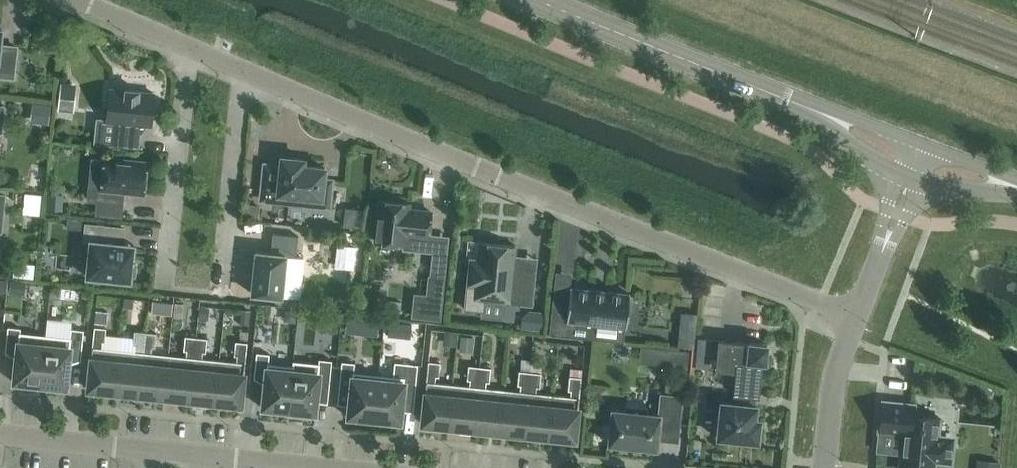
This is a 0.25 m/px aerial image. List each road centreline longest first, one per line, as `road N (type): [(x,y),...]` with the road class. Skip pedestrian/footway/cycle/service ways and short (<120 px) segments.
road 1 (residential): [(856,318),(250,70)]
road 2 (tertiary): [(814,110),(540,0)]
road 3 (residential): [(165,286),(193,47)]
road 4 (residential): [(224,293),(250,70)]
road 5 (residential): [(152,451),(0,434)]
road 6 (residential): [(827,467),(835,378),(856,318)]

